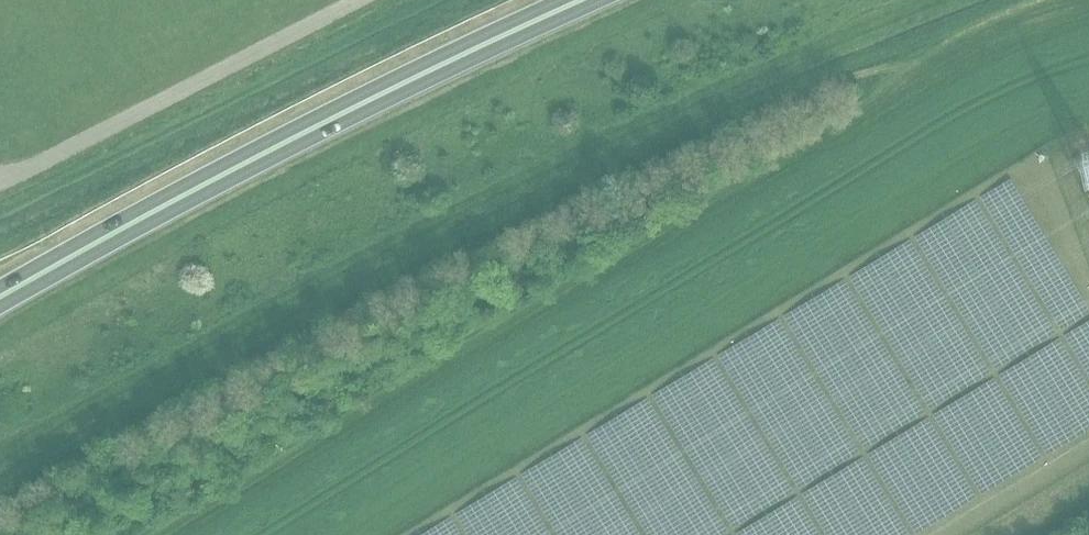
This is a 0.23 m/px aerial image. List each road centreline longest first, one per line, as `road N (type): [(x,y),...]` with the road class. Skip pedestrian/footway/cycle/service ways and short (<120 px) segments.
road 1 (trunk): [(584,0),(453,58),(0,300)]

